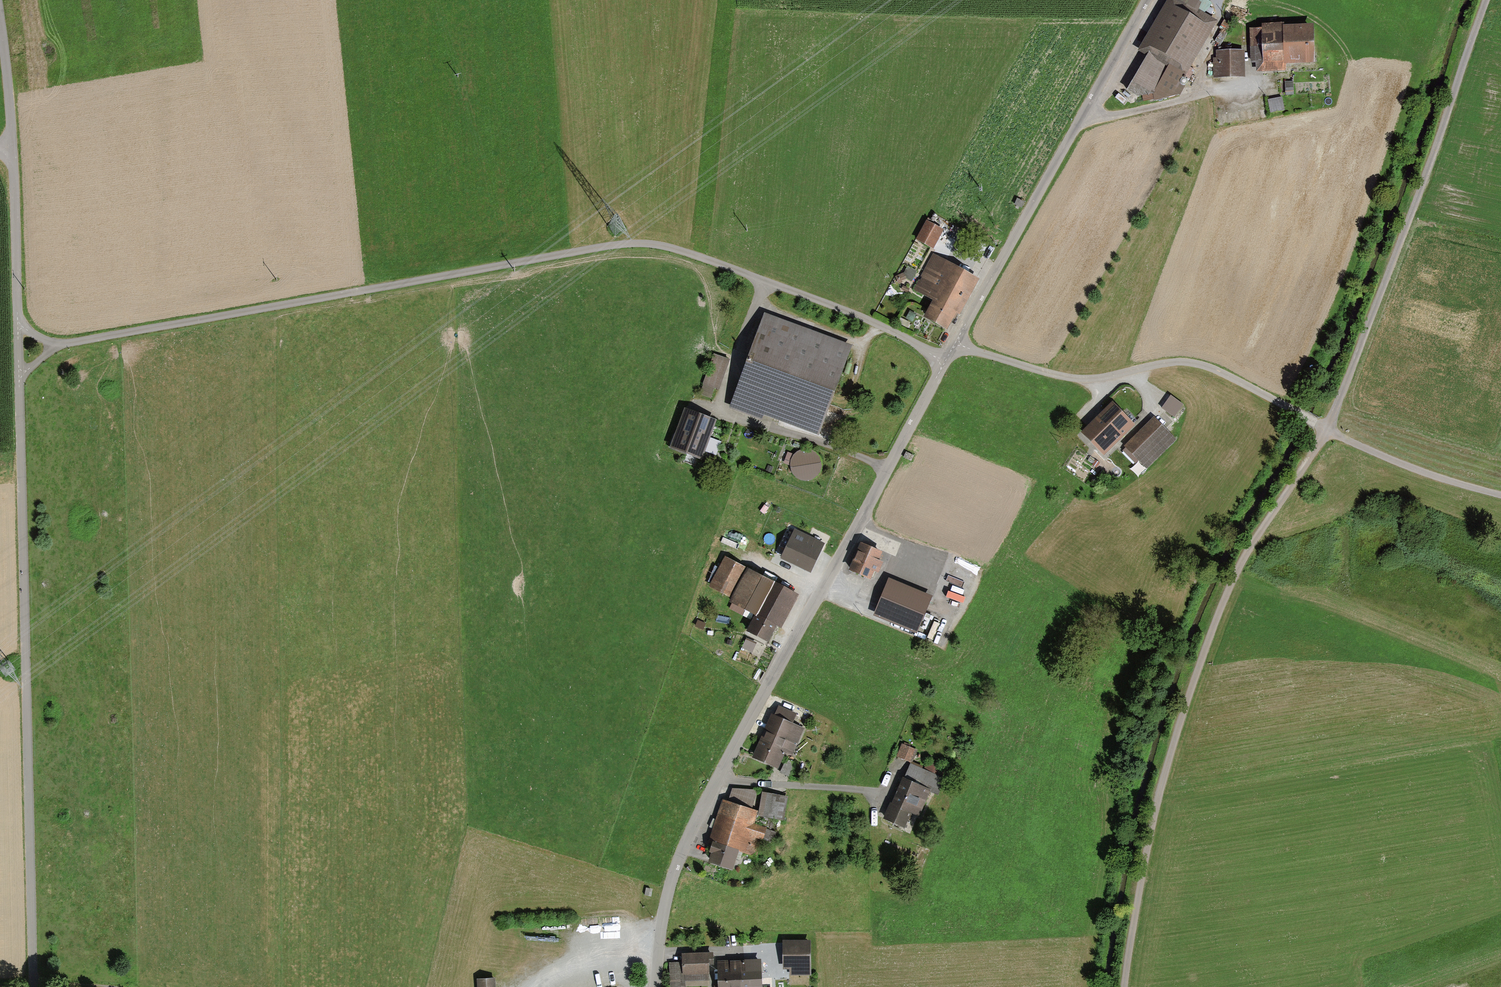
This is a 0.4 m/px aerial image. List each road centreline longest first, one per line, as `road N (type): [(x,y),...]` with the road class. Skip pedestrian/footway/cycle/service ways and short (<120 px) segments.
road 1 (unclassified): [(656,986),(662,930),(687,839),(716,779),(1148,0)]
road 2 (track): [(19,380),(57,345),(650,242),(882,324),(945,363)]
road 3 (unclassified): [(34,986),(13,145)]
road 4 (track): [(1329,428),(1254,543),(1196,677),(1148,853),(1126,986)]
road 5 (track): [(1489,0),(1329,428)]
road 6 (track): [(1329,428),(1195,364),(1083,380),(956,344)]
road 7 (track): [(1500,494),(1423,472),(1329,428)]
road 8 (track): [(1083,114),(1098,118),(1253,82)]
road 9 (track): [(1089,986),(1117,818)]

